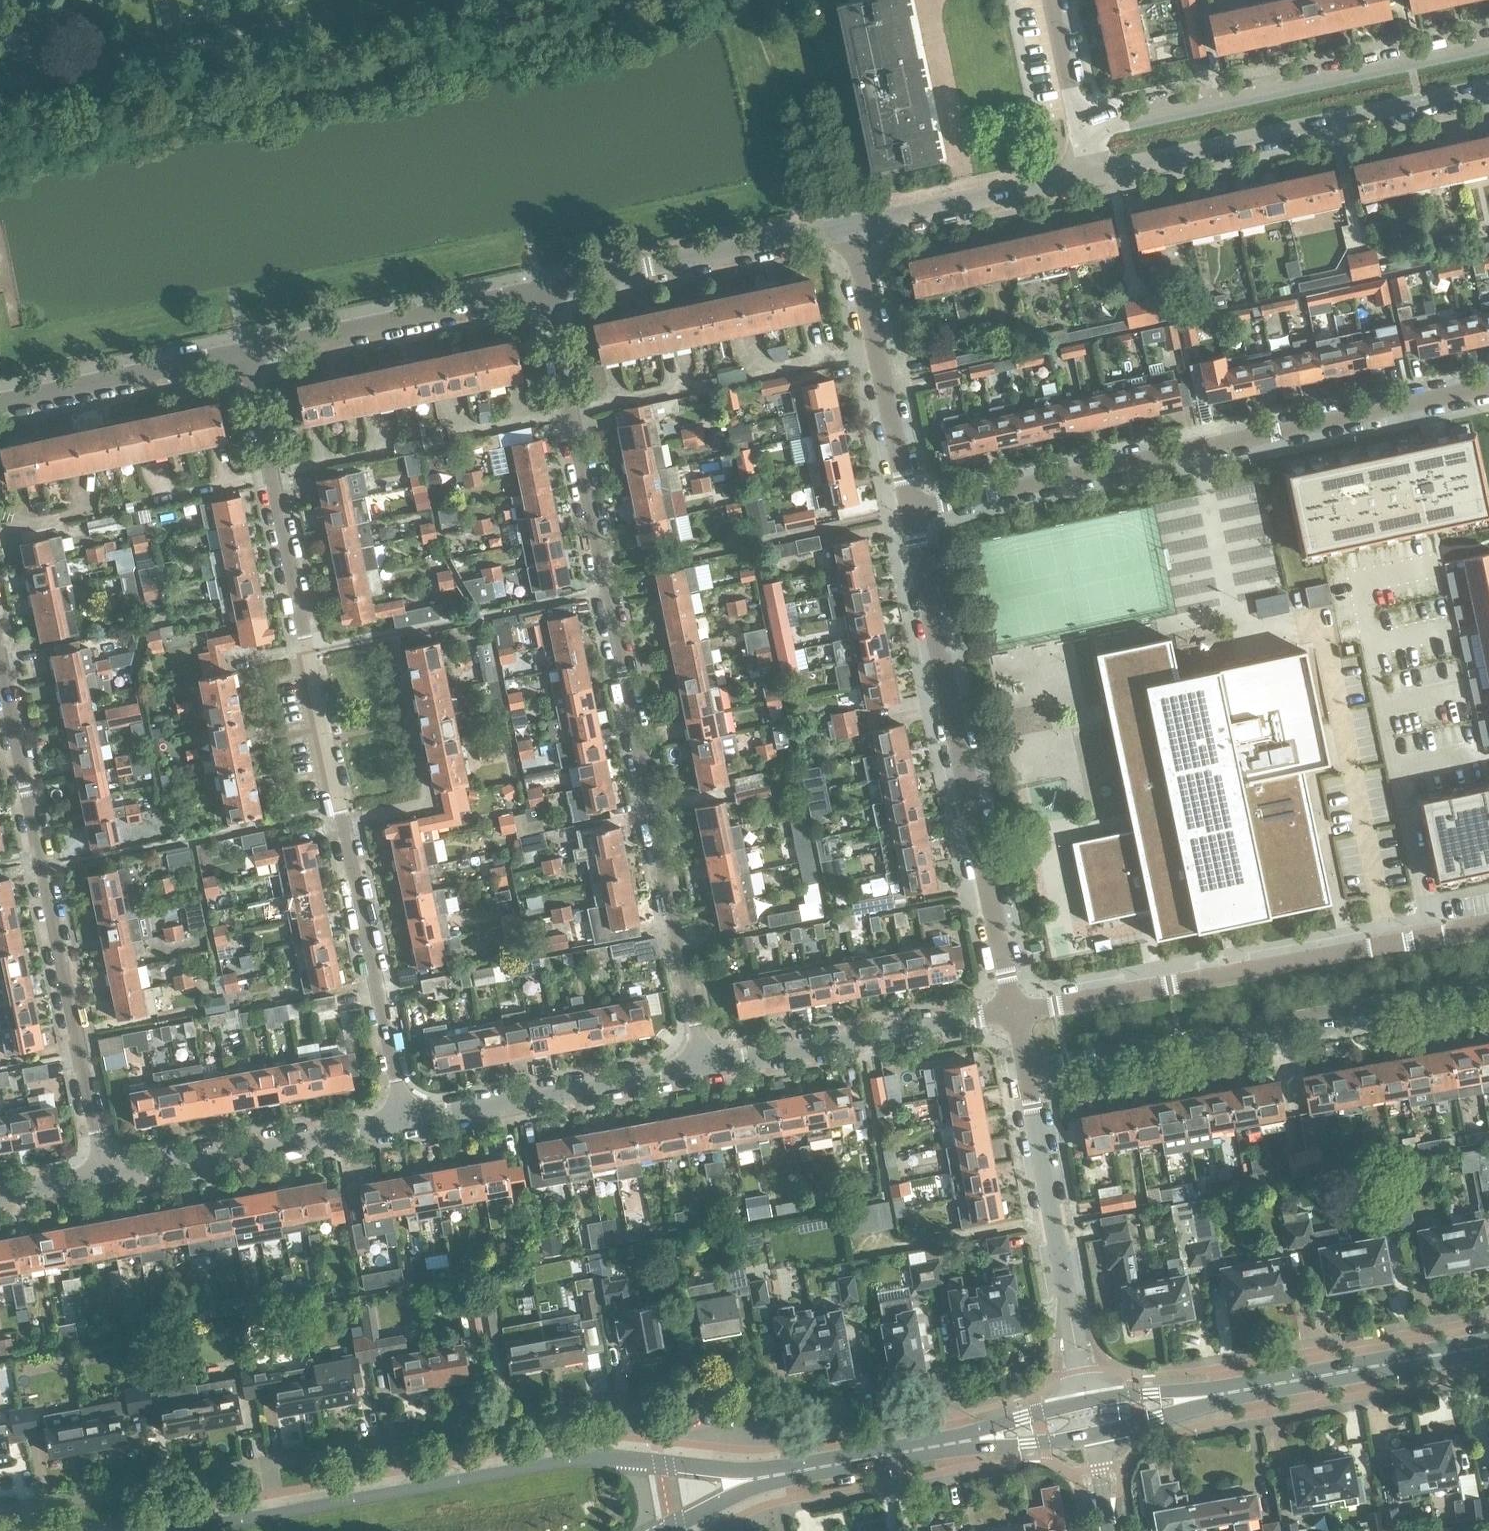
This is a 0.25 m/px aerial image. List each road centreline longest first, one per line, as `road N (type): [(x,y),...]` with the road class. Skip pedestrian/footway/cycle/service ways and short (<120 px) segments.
road 1 (residential): [(709,1068),(546,290)]
road 2 (residential): [(408,1123),(248,354)]
road 3 (unclassified): [(908,510),(1488,388)]
road 4 (residential): [(107,1175),(0,669)]
road 5 (unclassified): [(1019,1012),(908,510)]
road 6 (unclassified): [(1019,1012),(1488,925)]
road 7 (unclassified): [(1029,1070),(1488,984)]
road 8 (primary): [(615,1459),(565,1460),(174,1530)]
road 9 (unclassified): [(1488,46),(1083,132)]
road 10 (unclassified): [(1092,174),(1488,89)]
road 11 (unclassified): [(1084,1403),(1029,1070)]
road 12 (residential): [(1019,1012),(709,1068)]
road 13 (unclassified): [(546,290),(851,225)]
road 14 (residential): [(709,1068),(408,1123)]
road 15 (residential): [(408,1123),(107,1175)]
road 16 (unclassified): [(248,354),(546,290)]
road 17 (unclassified): [(908,510),(851,225)]
road 18 (primary): [(1210,1396),(1488,1344)]
road 19 (unclassified): [(0,405),(248,354)]
road 20 (unclassified): [(851,225),(1092,174)]
road 21 (primary): [(783,1474),(965,1442)]
road 22 (primary): [(783,1474),(615,1459)]
road 23 (residential): [(1083,132),(1054,0)]
road 24 (primary): [(965,1442),(1093,1436)]
road 25 (primary): [(669,1530),(783,1474)]
road 26 (primary): [(1210,1396),(1135,1394),(1084,1403)]
road 27 (primary): [(1084,1403),(965,1442)]
road 28 (primary): [(1093,1436),(1210,1396)]

